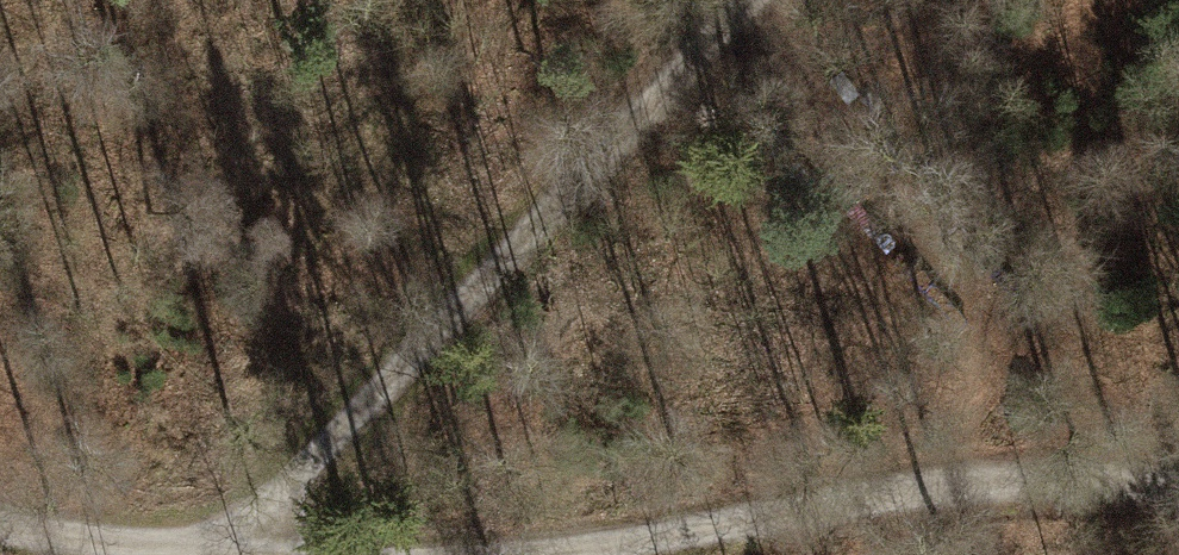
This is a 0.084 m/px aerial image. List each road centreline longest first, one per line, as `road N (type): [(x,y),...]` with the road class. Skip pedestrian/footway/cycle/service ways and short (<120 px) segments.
road 1 (track): [(236,554),(605,161),(742,0)]
road 2 (track): [(755,0),(1178,401)]
road 3 (track): [(609,554),(970,495),(1178,495)]

